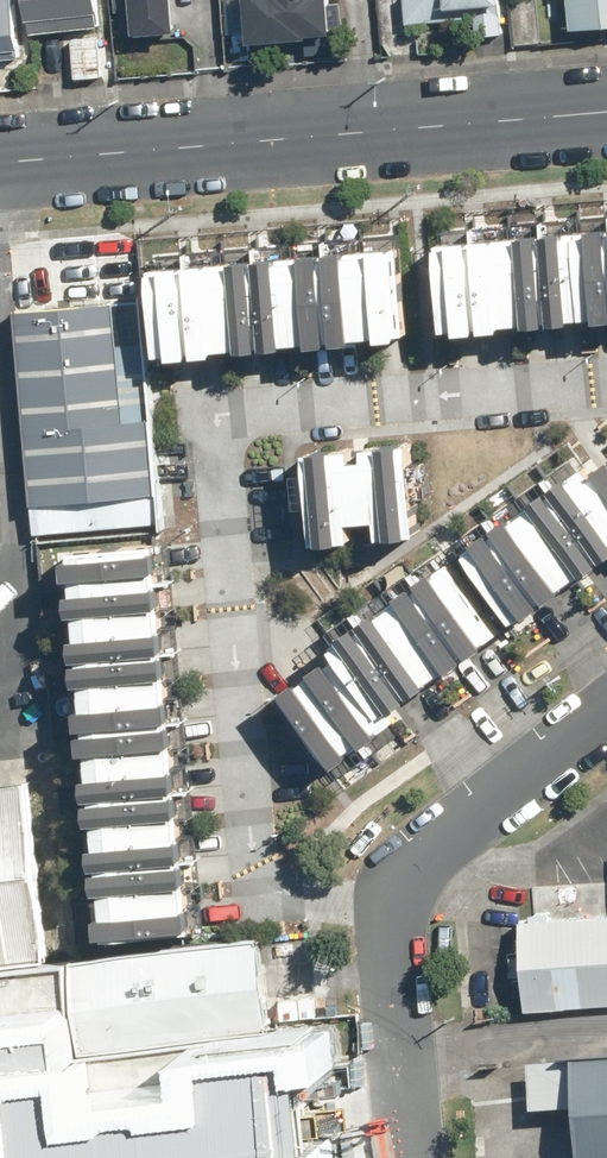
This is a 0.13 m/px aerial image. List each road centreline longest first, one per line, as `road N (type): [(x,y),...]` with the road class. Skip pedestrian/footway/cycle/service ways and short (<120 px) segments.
road 1 (residential): [(606,376),(246,403),(222,425),(247,870),(260,880),(390,913)]
road 2 (secondary): [(0,162),(606,111)]
road 3 (residential): [(606,719),(423,862),(390,913)]
road 4 (residential): [(390,913),(409,1157)]

